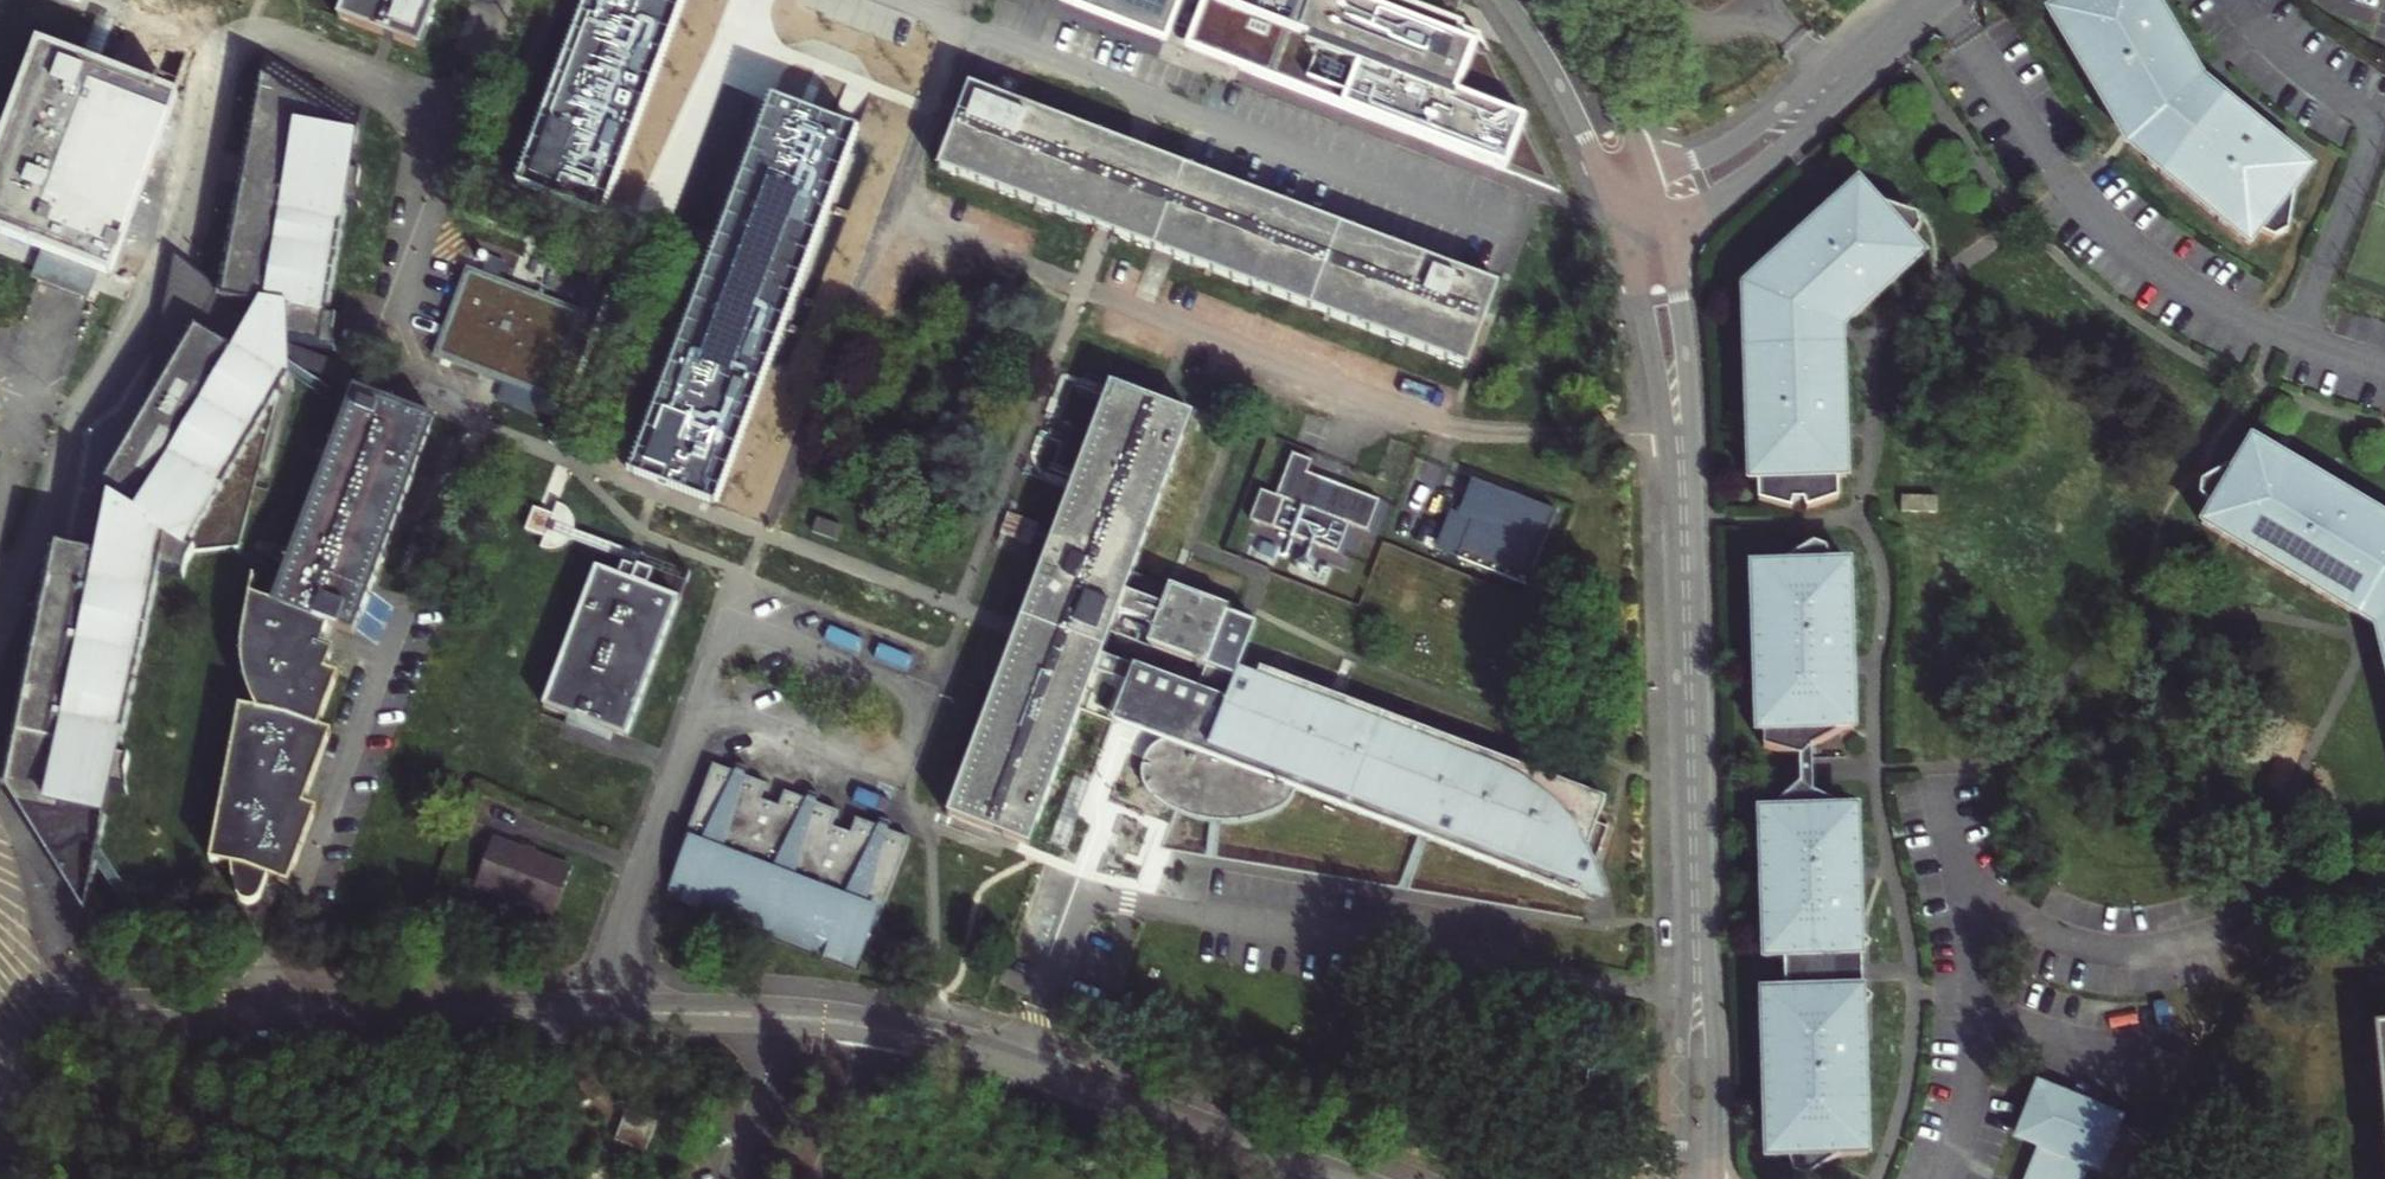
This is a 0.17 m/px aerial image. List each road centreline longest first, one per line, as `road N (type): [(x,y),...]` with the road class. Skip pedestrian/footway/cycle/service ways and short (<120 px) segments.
road 1 (unclassified): [(18,1006),(735,1014),(879,1028),(955,1041),(1337,1178)]
road 2 (tertiary): [(1646,247),(1672,371),(1686,516),(1696,993)]
road 3 (unclassified): [(1507,234),(882,0)]
road 4 (tertiary): [(1646,247),(1696,224),(1743,190),(1798,138),(1855,61)]
road 5 (tertiary): [(1855,61),(1701,156),(1625,177)]
road 6 (tertiary): [(1526,0),(1578,77),(1625,177)]
road 7 (tertiary): [(1712,1178),(1696,993)]
road 8 (tertiary): [(1696,993),(1685,1178)]
road 9 (unclassified): [(18,1006),(0,883)]

